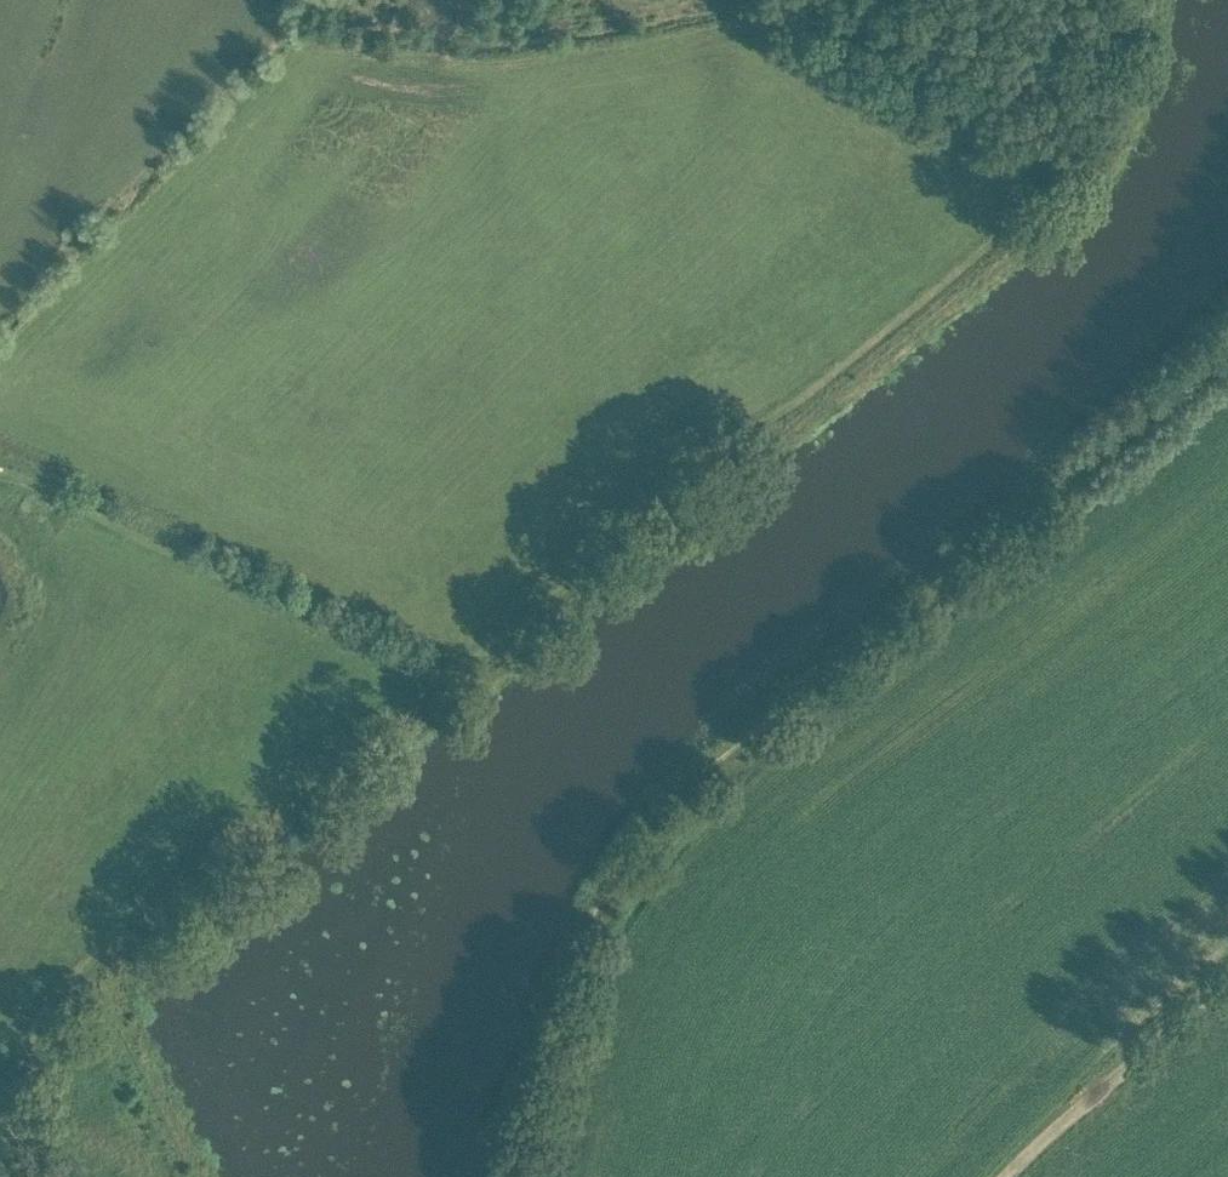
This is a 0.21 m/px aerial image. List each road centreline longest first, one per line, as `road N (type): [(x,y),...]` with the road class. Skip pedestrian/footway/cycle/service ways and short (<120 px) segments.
road 1 (track): [(1015,1176),(1047,1135),(1227,988)]

